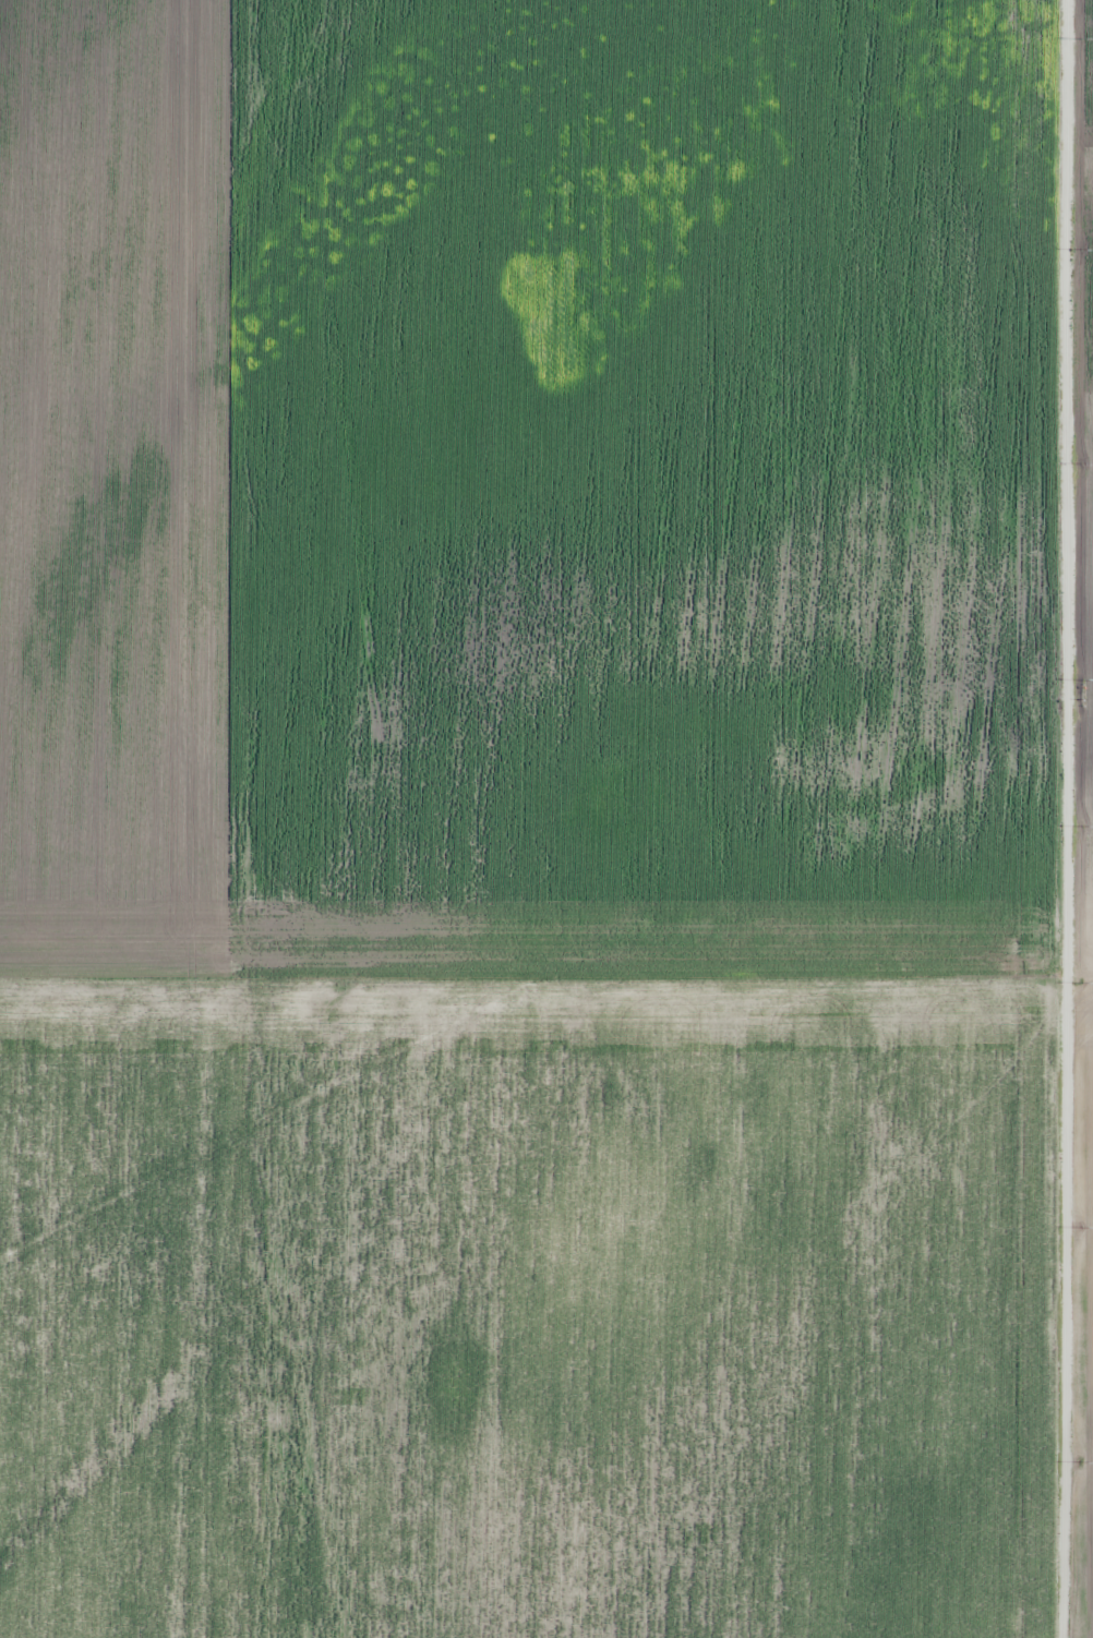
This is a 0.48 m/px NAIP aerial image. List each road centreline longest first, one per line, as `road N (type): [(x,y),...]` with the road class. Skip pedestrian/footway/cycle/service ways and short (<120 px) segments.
road 1 (residential): [(1053,1637),(1060,0)]

